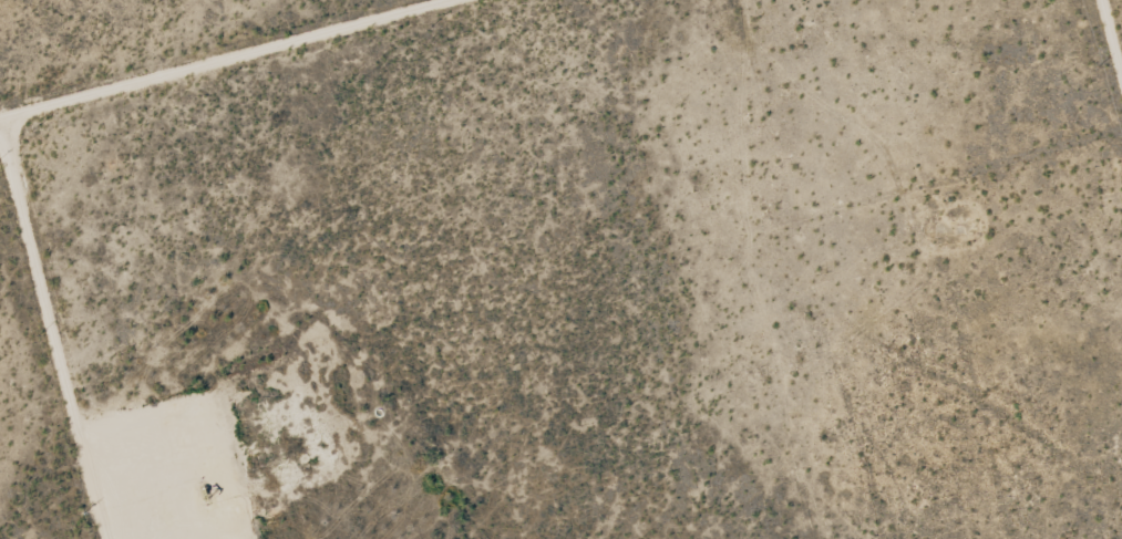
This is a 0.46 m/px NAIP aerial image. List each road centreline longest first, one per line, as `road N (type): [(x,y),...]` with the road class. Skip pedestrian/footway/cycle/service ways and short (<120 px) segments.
road 1 (track): [(0,116),(438,0)]

